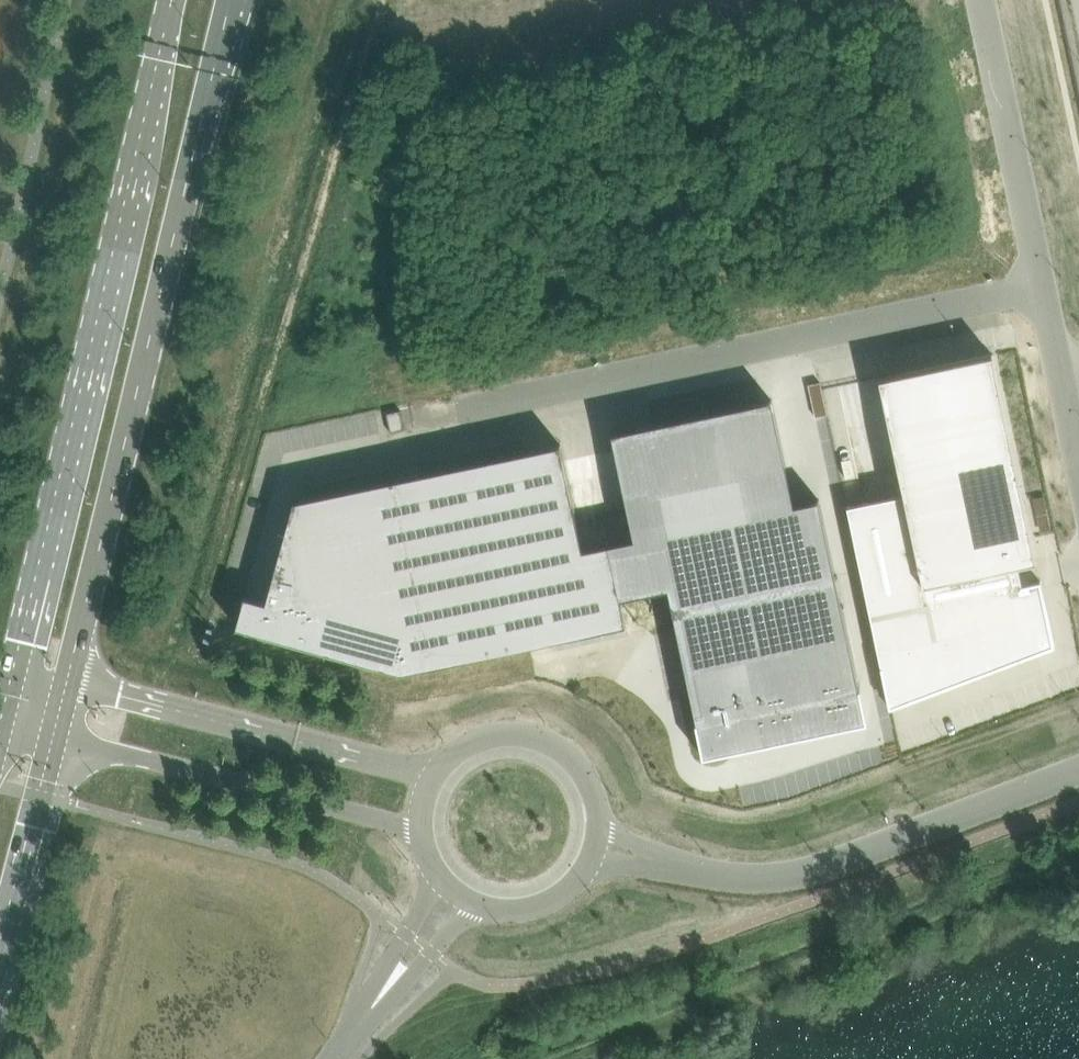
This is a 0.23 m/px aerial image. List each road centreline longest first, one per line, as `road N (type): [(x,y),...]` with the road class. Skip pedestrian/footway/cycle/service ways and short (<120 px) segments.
road 1 (secondary): [(171,0),(8,694)]
road 2 (secondary): [(68,682),(233,0)]
road 3 (unclassified): [(1042,286),(460,409)]
road 4 (unclassified): [(598,842),(701,871),(801,874),(1078,770)]
road 5 (unclassified): [(436,777),(68,682)]
road 6 (unclassified): [(54,737),(423,828)]
road 7 (unclassified): [(982,0),(1042,286)]
road 8 (unclassified): [(598,842),(600,817),(583,771),(544,741),(495,736),(451,758),(436,777)]
road 9 (secondary): [(0,941),(54,737)]
road 10 (unclassified): [(440,875),(335,1058)]
road 11 (unclassified): [(335,1058),(477,905)]
road 12 (unclassified): [(1042,286),(1078,458)]
road 13 (unclassified): [(477,905),(538,908),(566,893),(598,842)]

